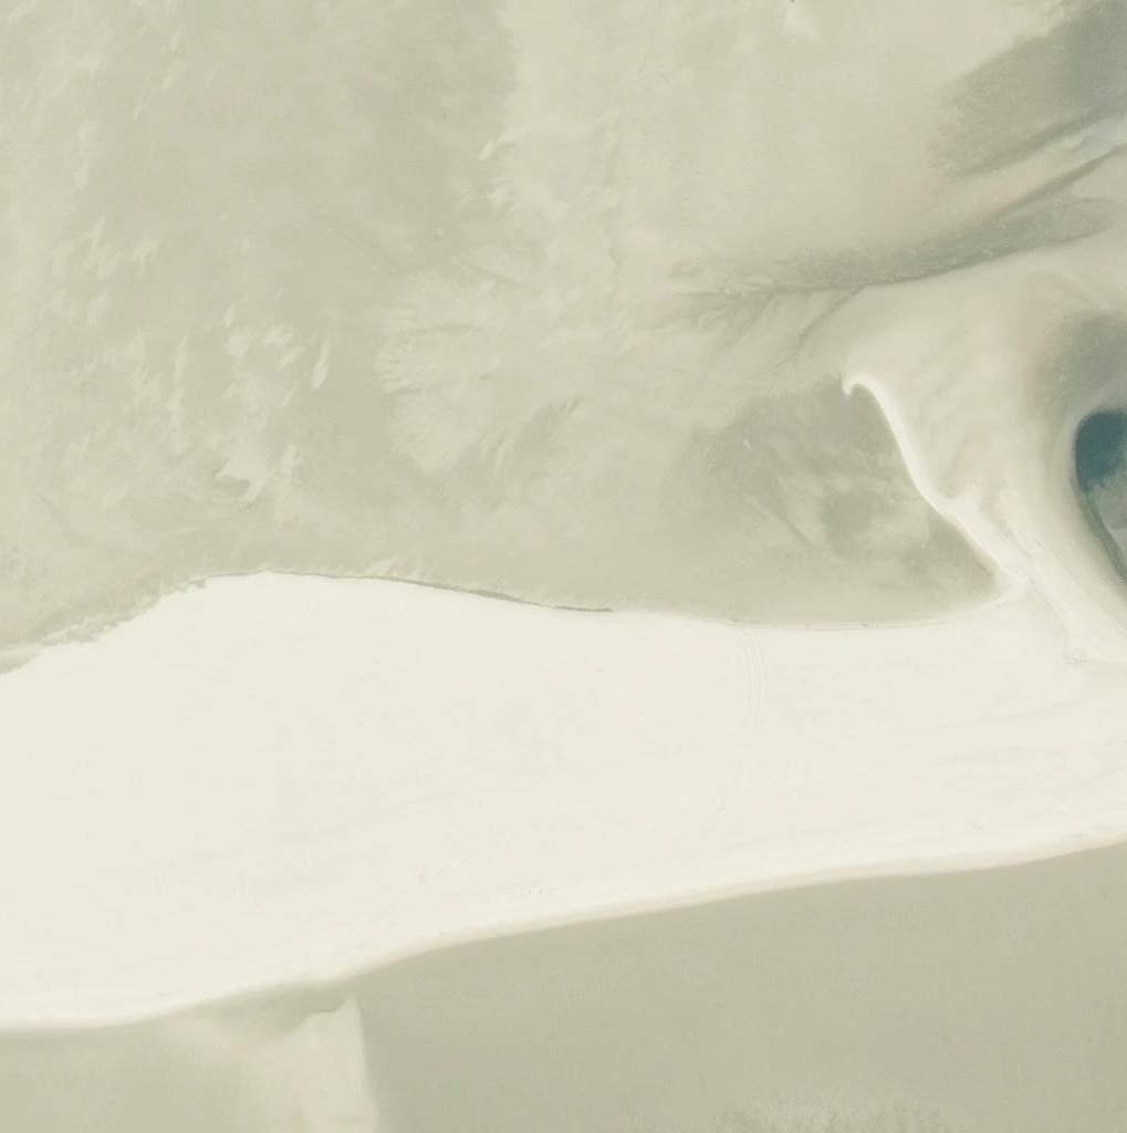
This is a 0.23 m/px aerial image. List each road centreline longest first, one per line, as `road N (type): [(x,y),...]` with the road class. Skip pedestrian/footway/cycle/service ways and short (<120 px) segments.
road 1 (track): [(414,936),(237,1132)]

